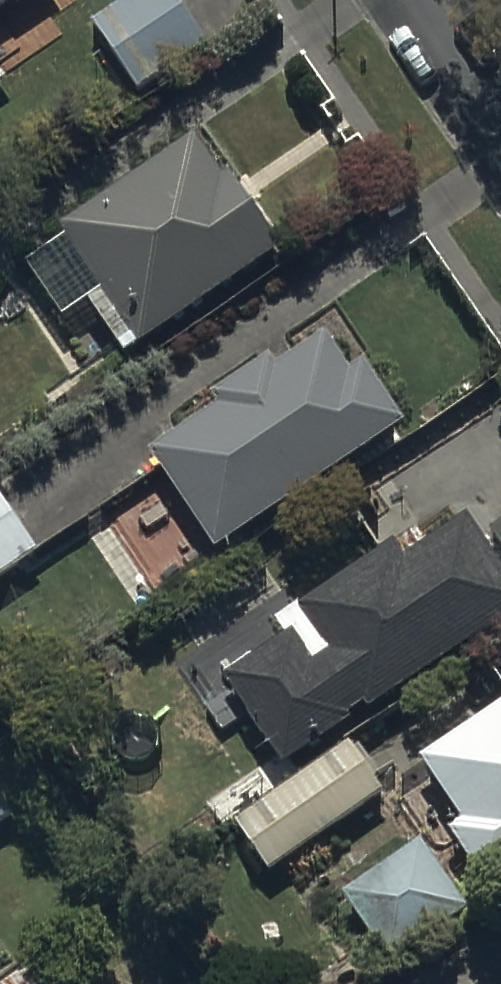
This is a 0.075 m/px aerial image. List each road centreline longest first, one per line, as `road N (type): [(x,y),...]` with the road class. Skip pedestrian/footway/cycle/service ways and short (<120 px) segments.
road 1 (residential): [(417,0),(500,122)]

